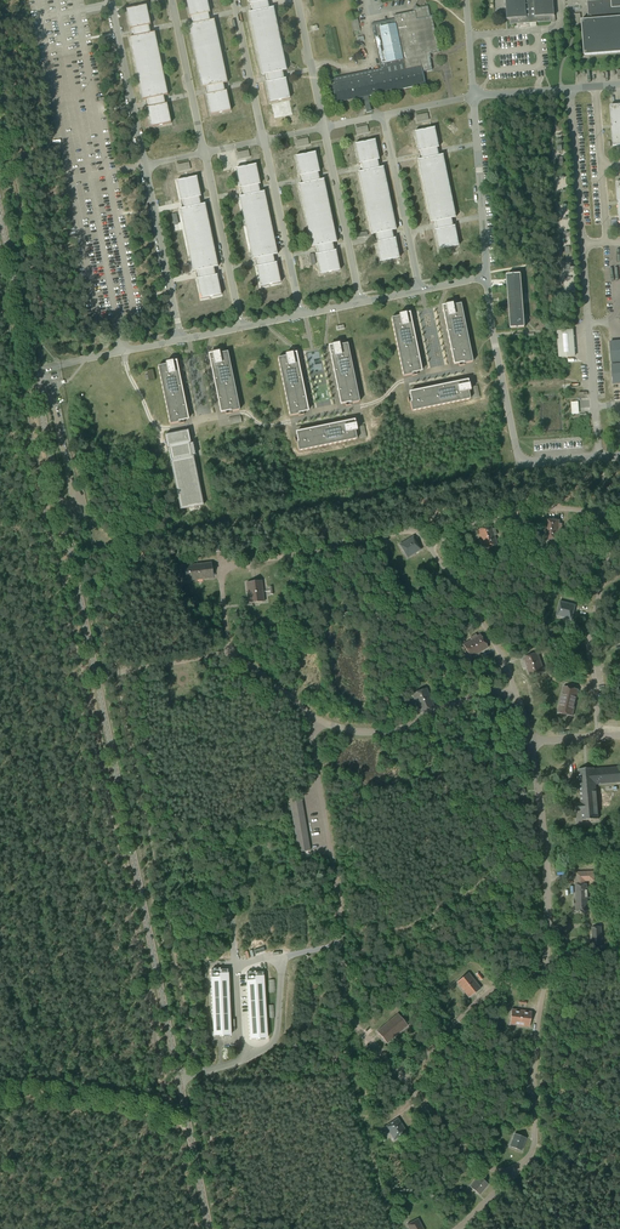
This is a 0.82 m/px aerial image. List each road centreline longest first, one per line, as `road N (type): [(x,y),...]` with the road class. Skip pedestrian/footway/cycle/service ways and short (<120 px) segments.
road 1 (secondary): [(209,1228),(0,210)]
road 2 (track): [(228,1228),(201,1093),(208,1076),(193,1053),(119,688),(122,672)]
road 3 (track): [(172,1121),(82,678)]
road 4 (track): [(351,1017),(362,1121),(395,1228)]
road 5 (track): [(180,1123),(100,1100),(0,1094)]

